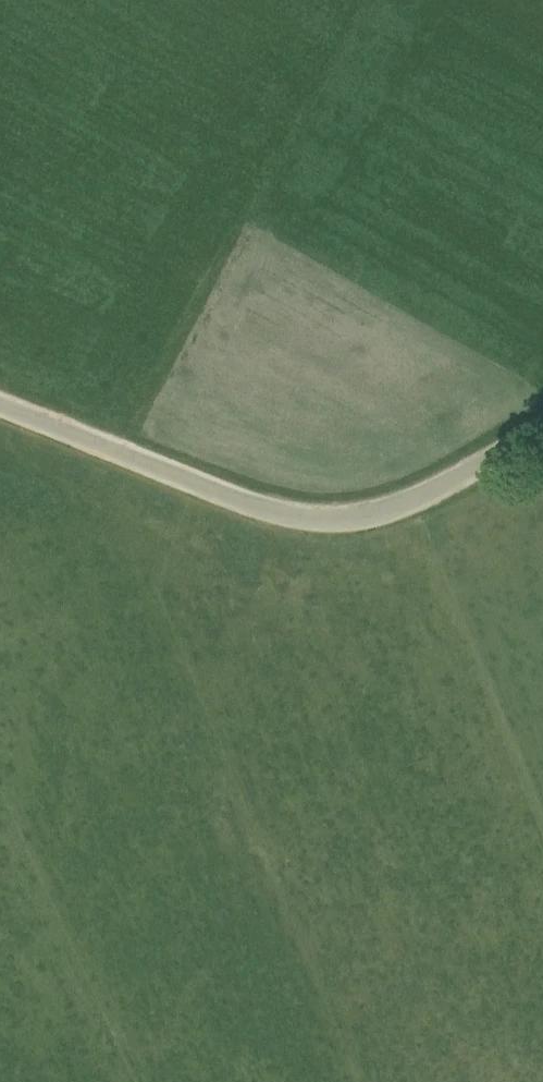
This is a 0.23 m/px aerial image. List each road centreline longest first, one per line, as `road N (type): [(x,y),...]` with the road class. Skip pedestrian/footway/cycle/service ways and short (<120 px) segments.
road 1 (unclassified): [(542,419),(367,514),(309,514),(225,493),(0,403)]

